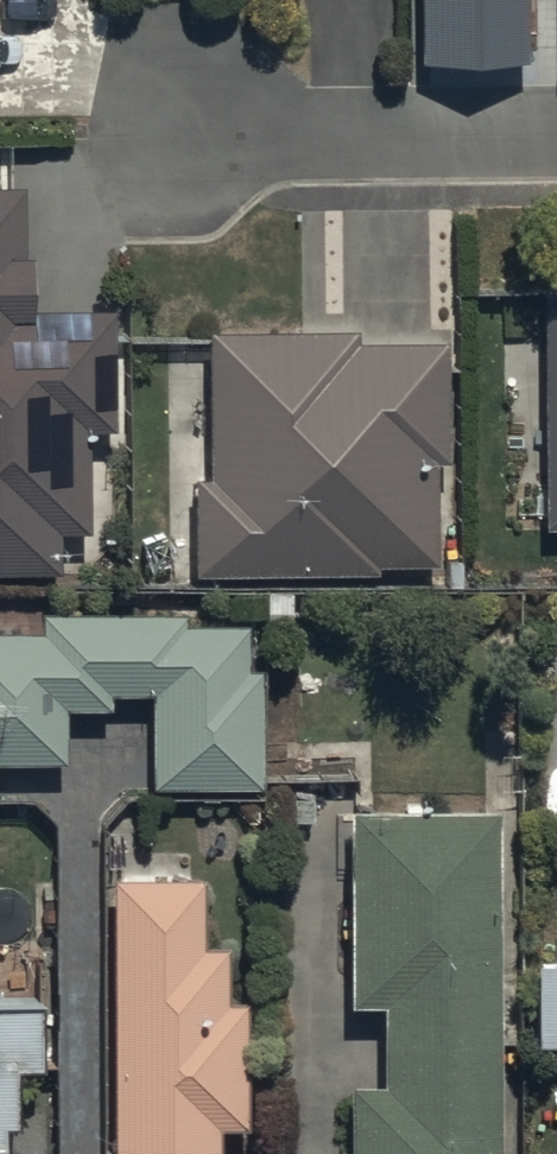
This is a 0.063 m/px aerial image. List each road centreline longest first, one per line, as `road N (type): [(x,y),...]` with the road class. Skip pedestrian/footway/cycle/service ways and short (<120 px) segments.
road 1 (residential): [(156,132),(556,130)]

